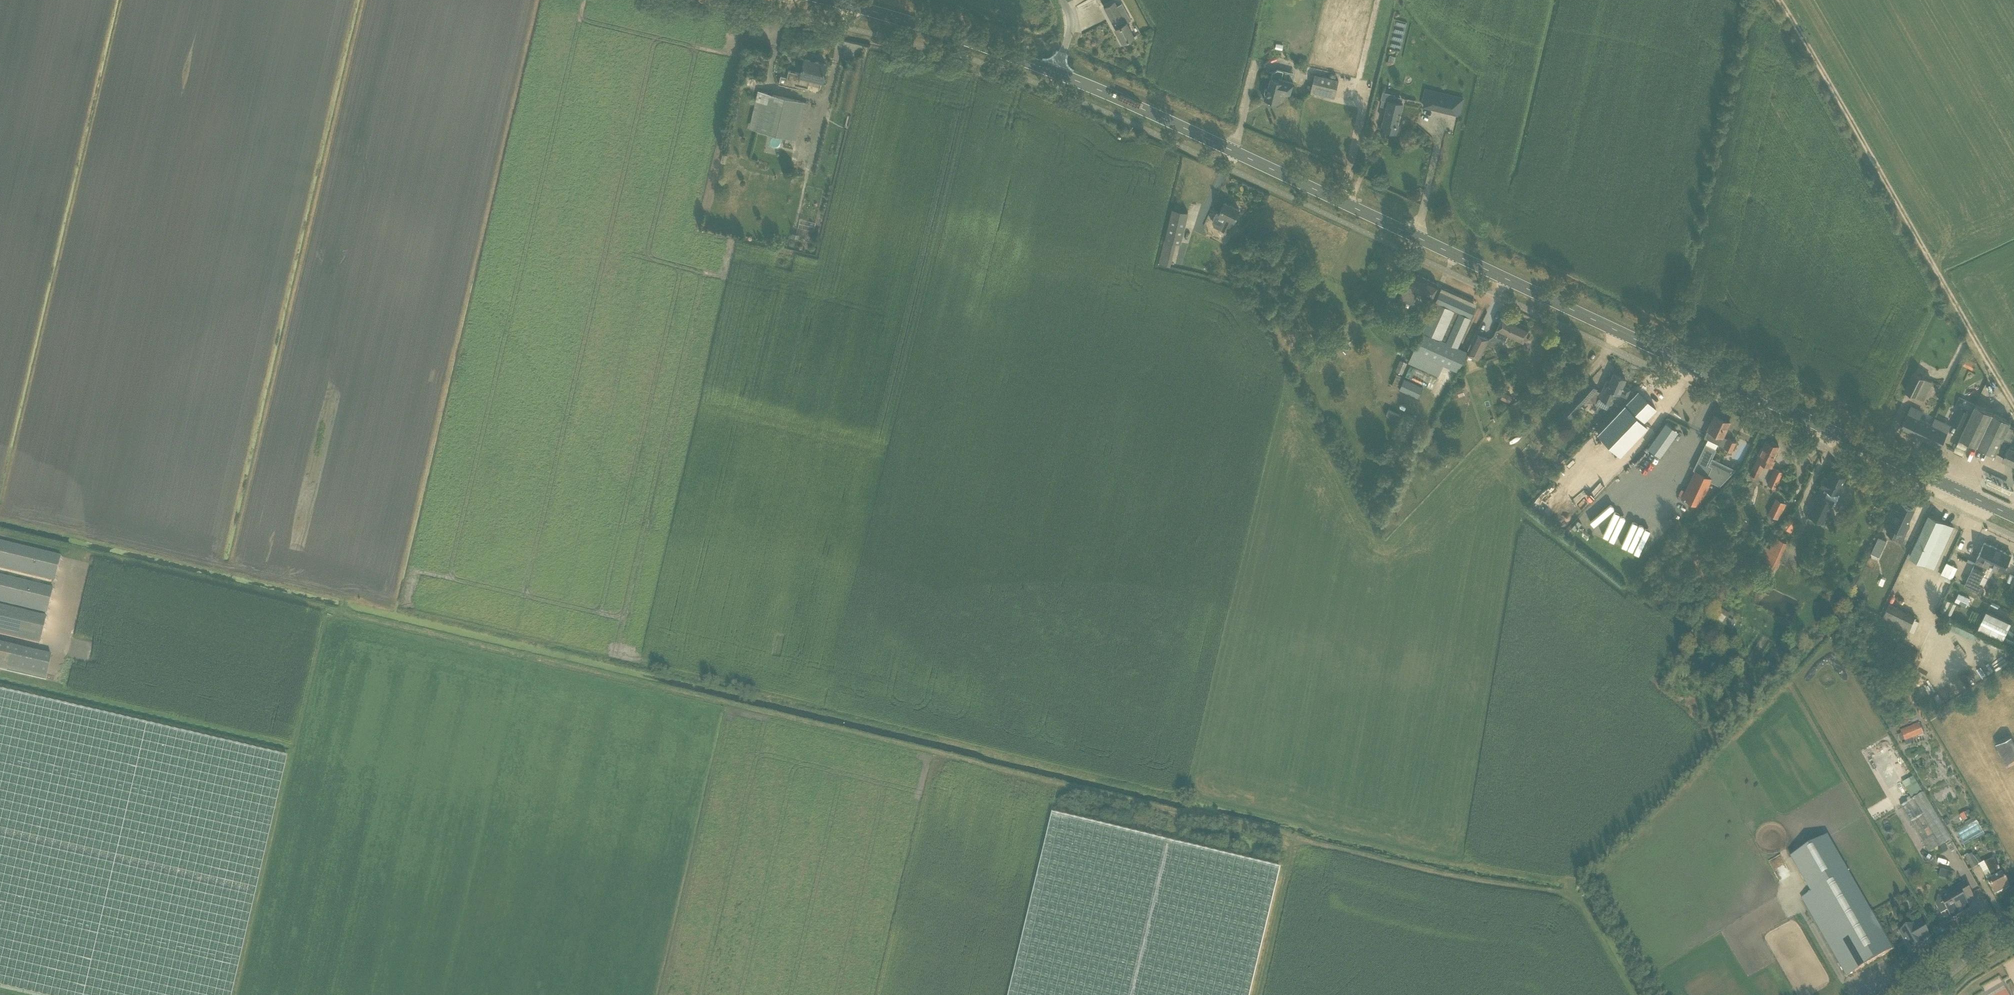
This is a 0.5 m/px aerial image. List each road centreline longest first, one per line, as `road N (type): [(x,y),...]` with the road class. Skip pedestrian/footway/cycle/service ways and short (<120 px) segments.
road 1 (tertiary): [(2013,516),(1058,72)]
road 2 (track): [(2013,403),(1783,0)]
road 3 (tertiary): [(1058,72),(834,0)]

